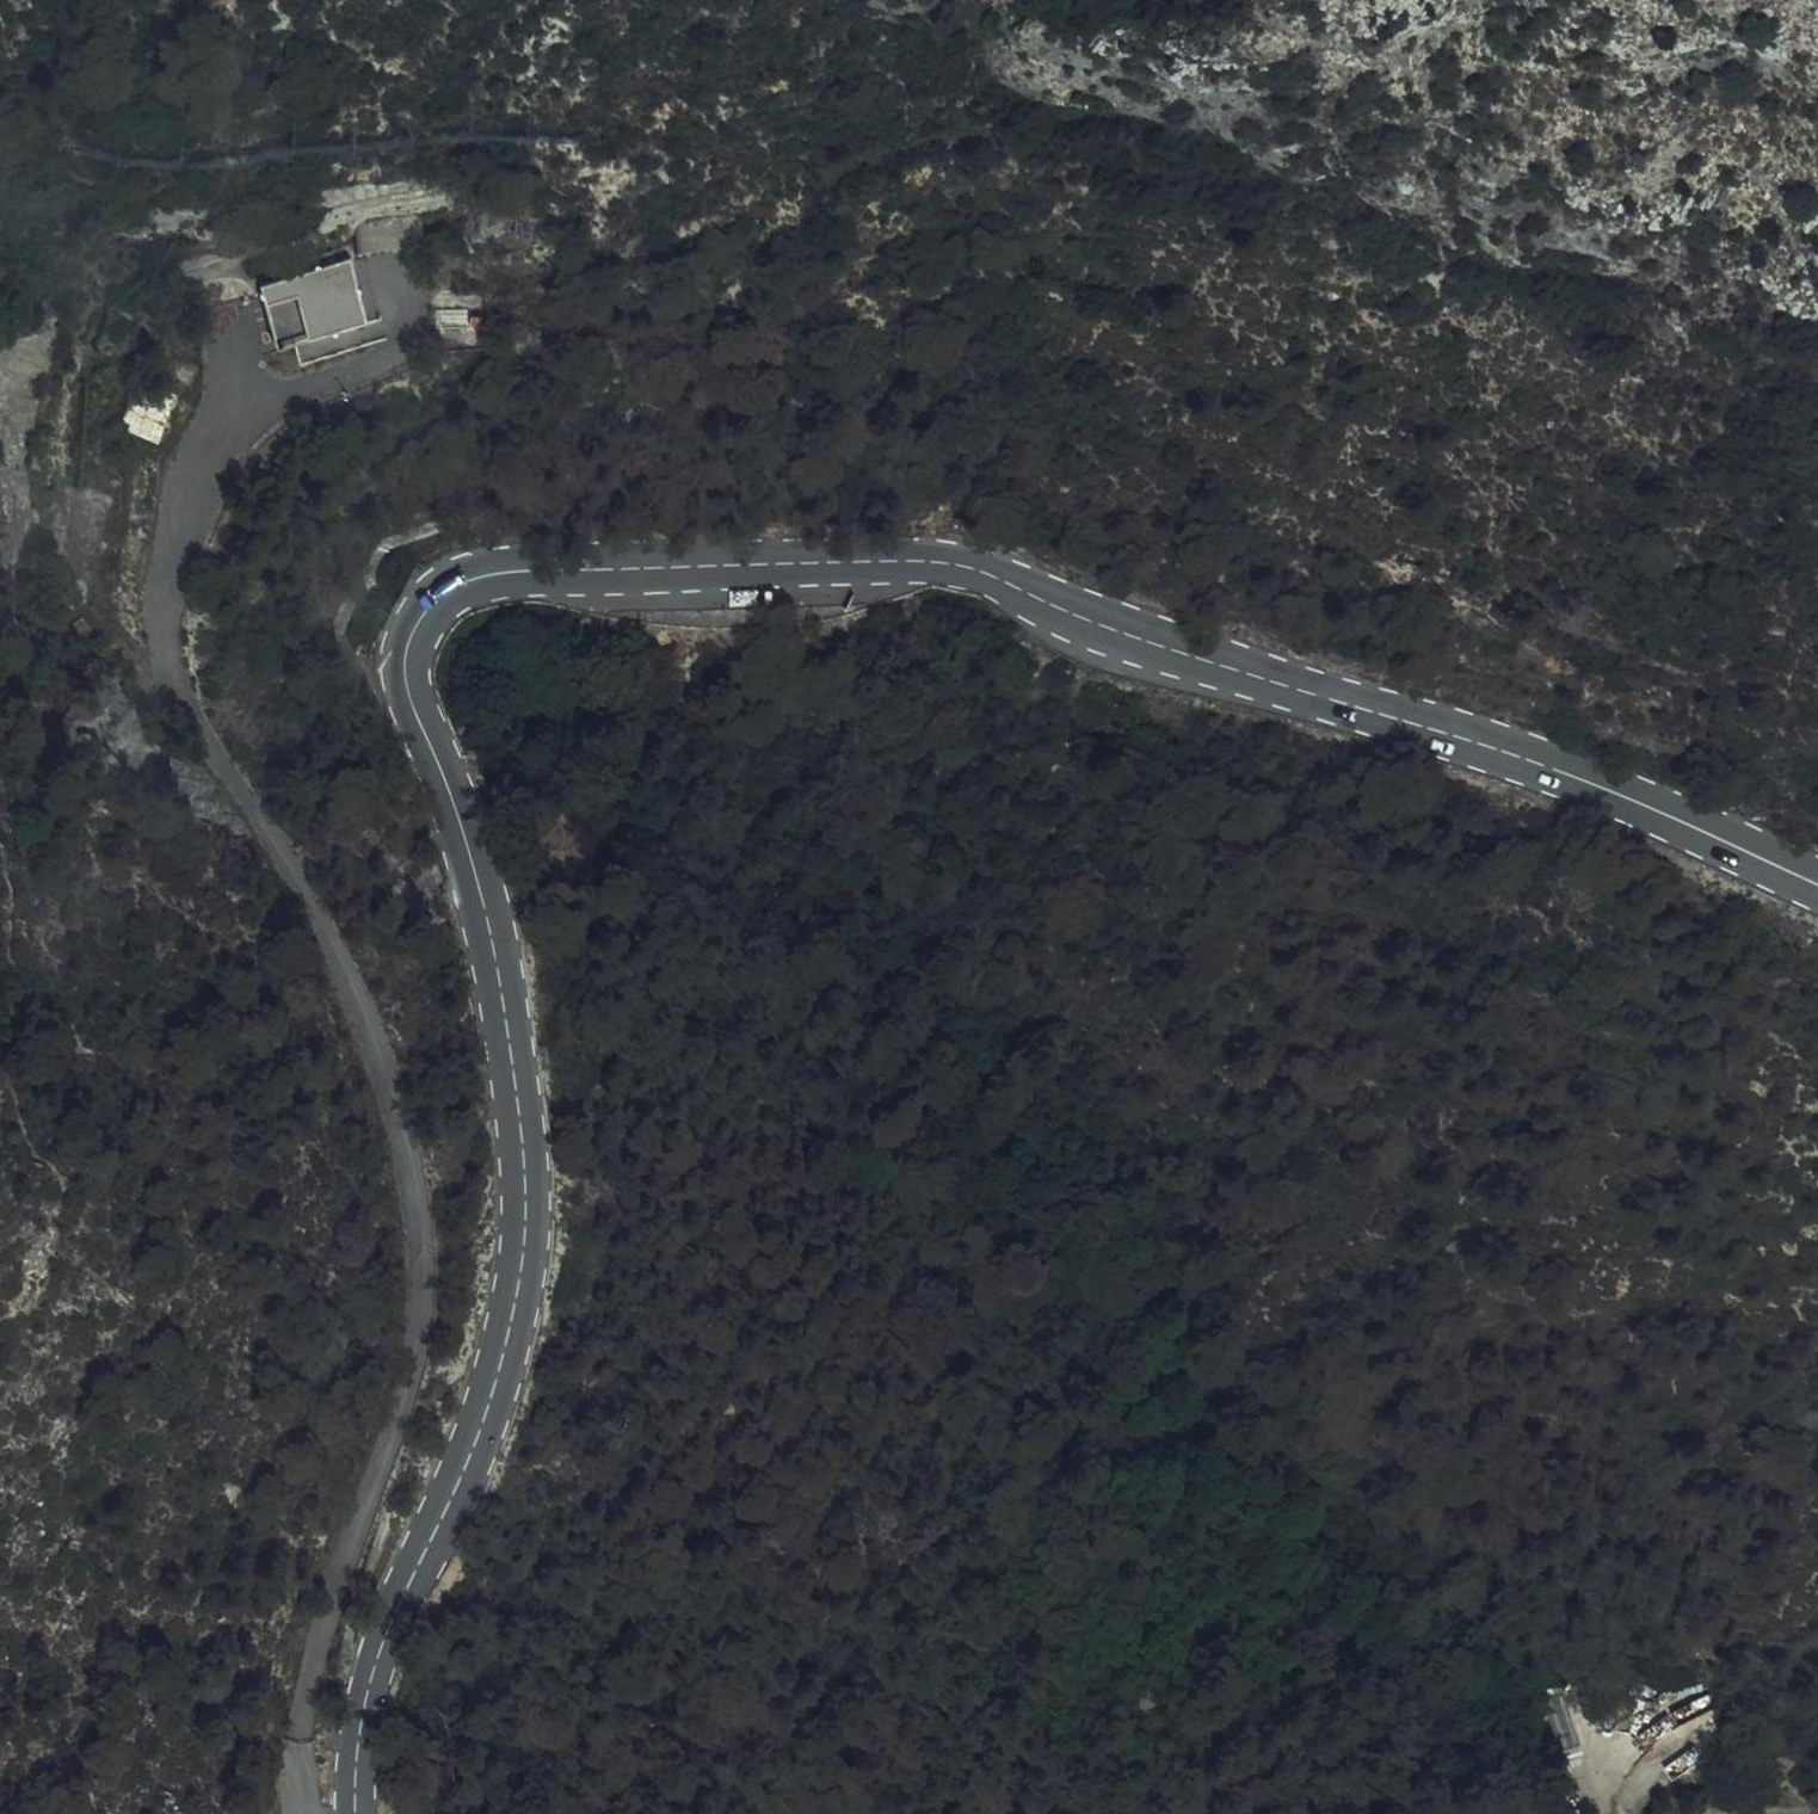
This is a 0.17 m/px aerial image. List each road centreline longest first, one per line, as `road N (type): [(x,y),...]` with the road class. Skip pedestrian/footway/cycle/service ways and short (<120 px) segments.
road 1 (secondary): [(1817,885),(1591,783),(1161,647),(973,568),(908,560),(513,571),(447,591),(412,637),(406,686),(490,929),(524,1154),(522,1263),(481,1430),(372,1677),(355,1813)]
road 2 (motorway): [(0,52),(174,0)]

